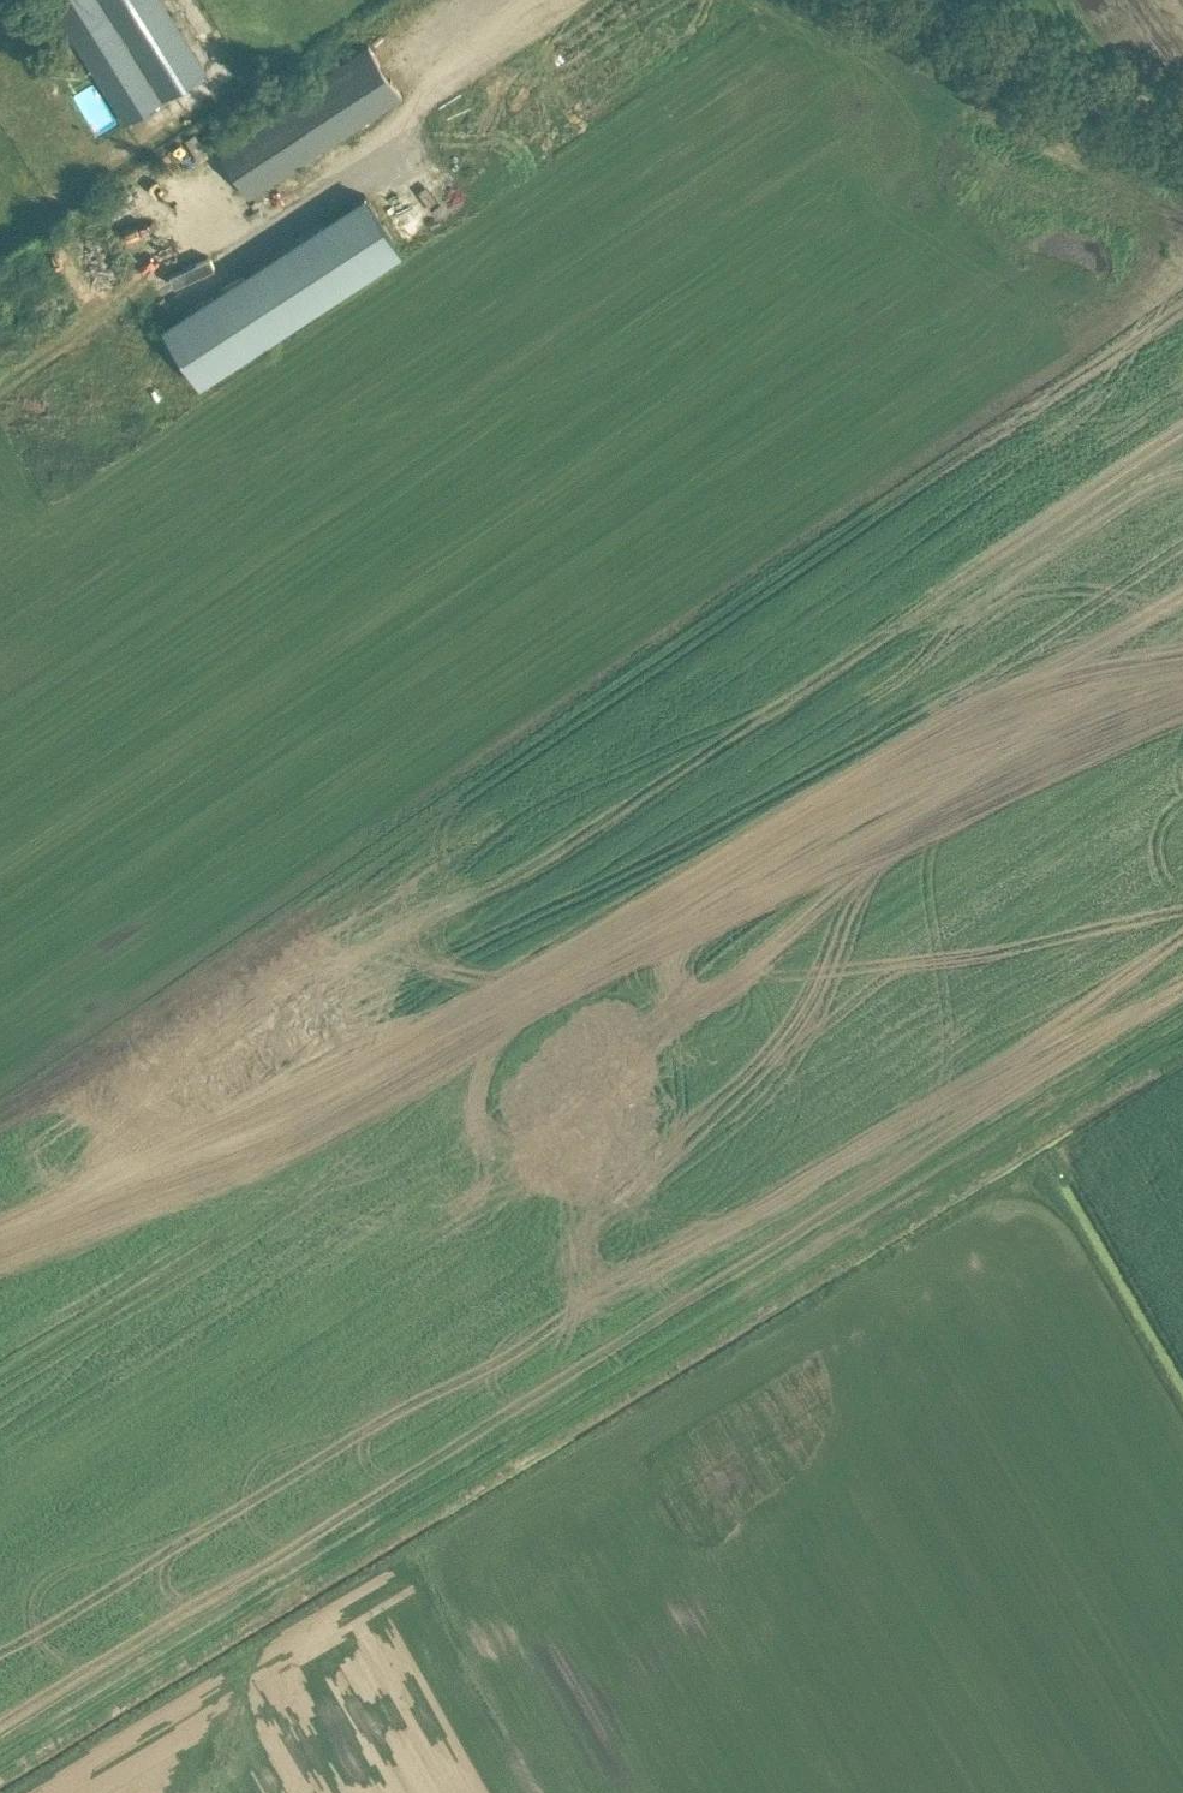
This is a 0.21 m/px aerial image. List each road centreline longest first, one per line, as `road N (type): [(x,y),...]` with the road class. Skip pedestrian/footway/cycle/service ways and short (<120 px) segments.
road 1 (unclassified): [(1182,118),(921,0)]

